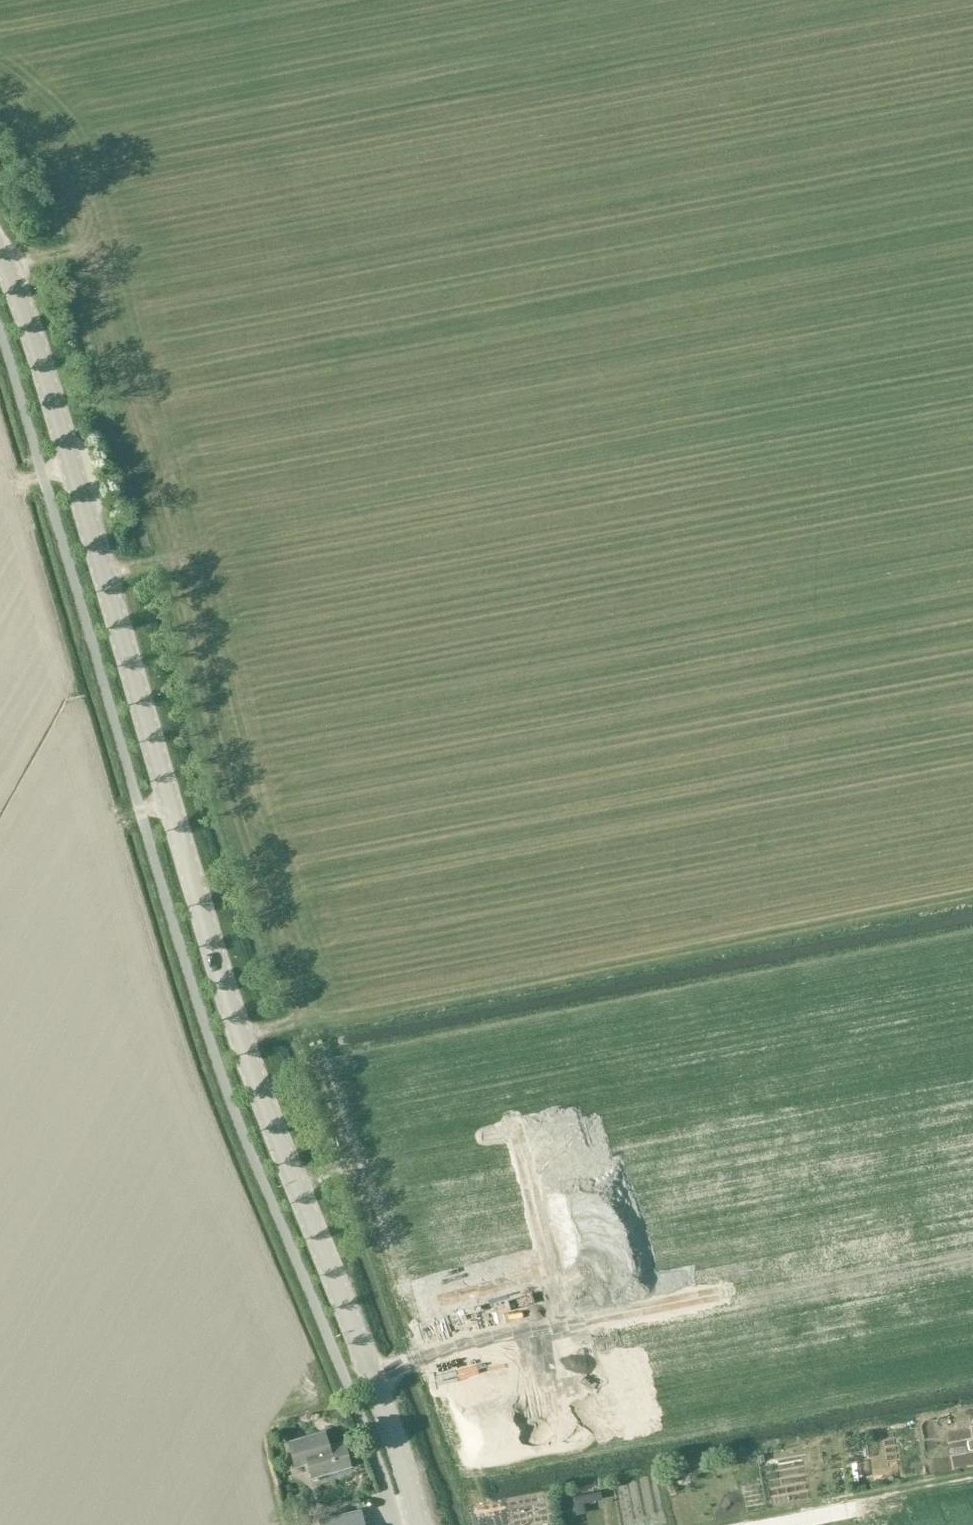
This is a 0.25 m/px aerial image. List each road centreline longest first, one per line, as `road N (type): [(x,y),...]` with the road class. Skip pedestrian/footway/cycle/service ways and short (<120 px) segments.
road 1 (tertiary): [(421,1524),(226,991),(35,343),(0,255)]
road 2 (track): [(972,1476),(724,1524)]

